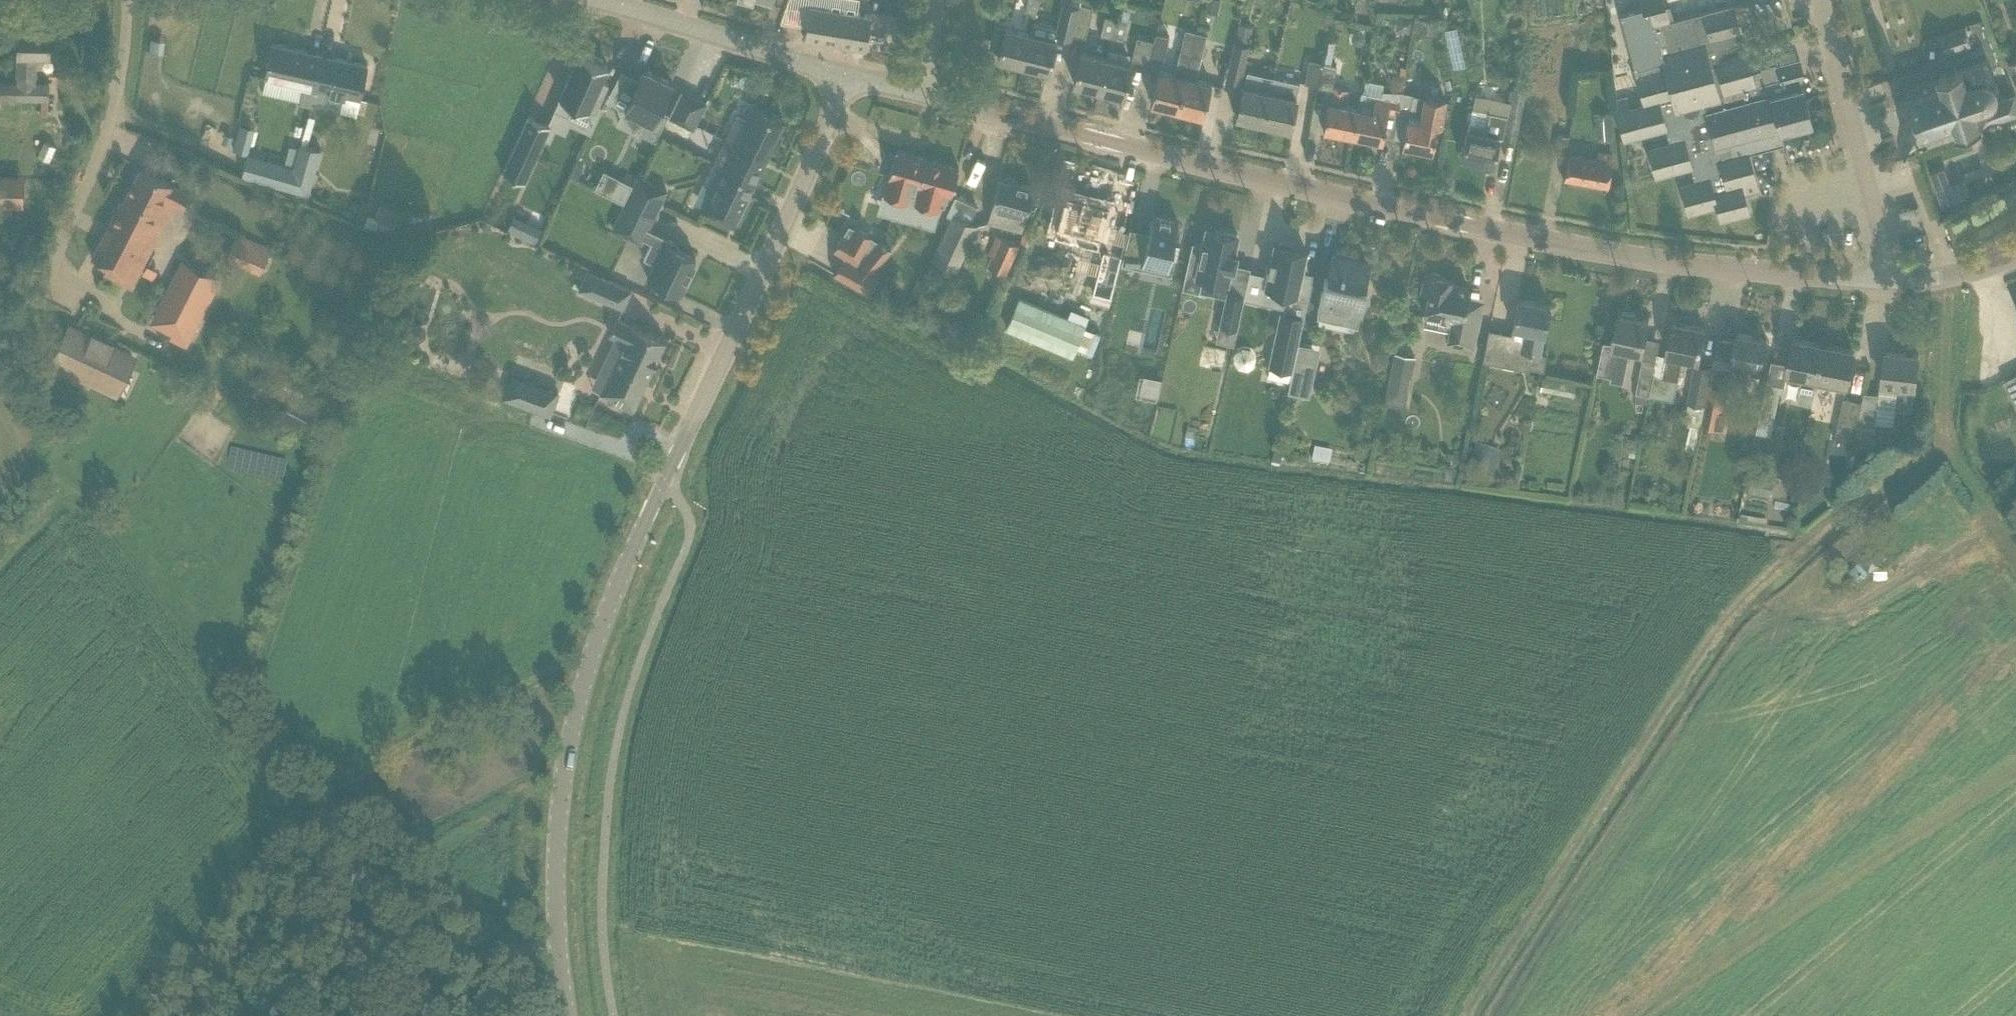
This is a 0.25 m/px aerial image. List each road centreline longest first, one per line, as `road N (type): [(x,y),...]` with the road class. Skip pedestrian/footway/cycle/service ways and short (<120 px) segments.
road 1 (tertiary): [(568,1015),(556,887),(578,705),(638,539),(848,75)]
road 2 (tertiary): [(920,91),(1454,222),(1643,259),(1893,282)]
road 3 (residential): [(1893,282),(1819,0)]
road 4 (residential): [(127,0),(104,138),(48,272)]
road 5 (tertiary): [(848,75),(594,0)]
road 6 (tertiary): [(1893,282),(2015,258)]

